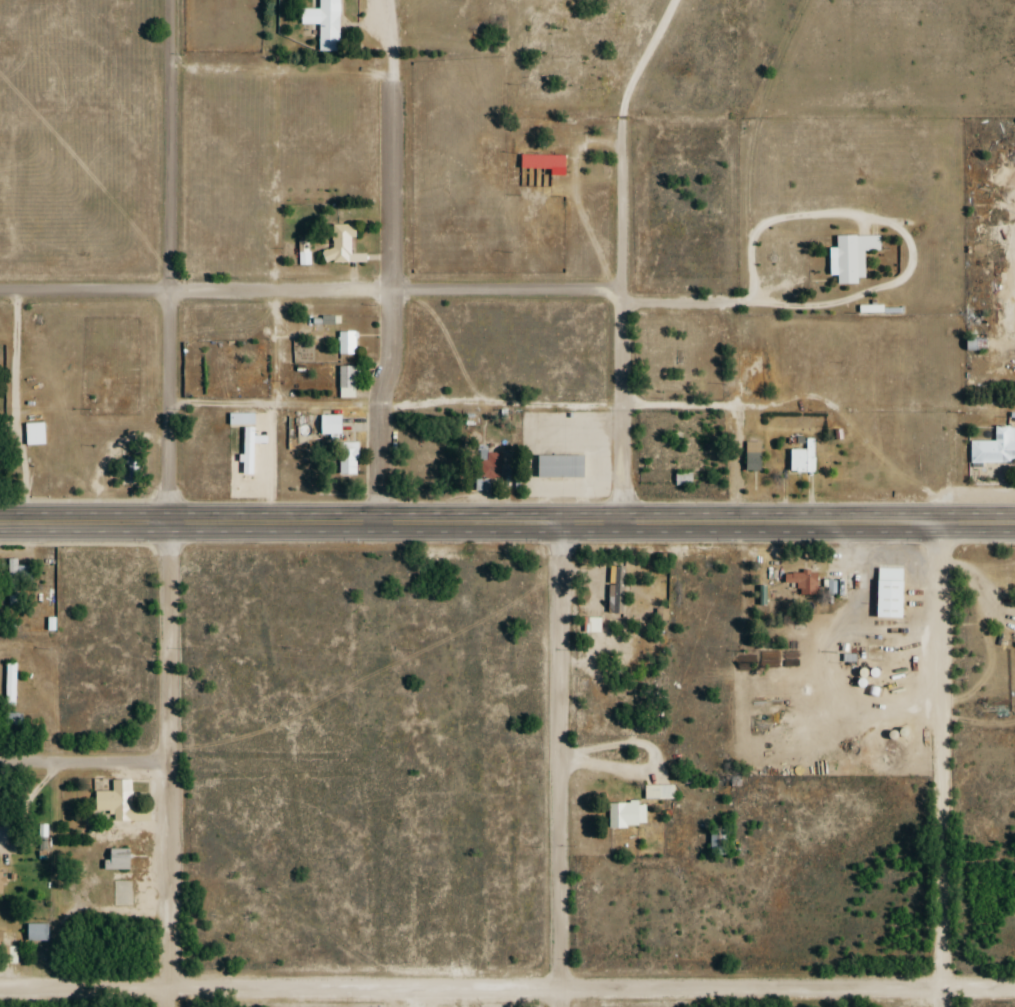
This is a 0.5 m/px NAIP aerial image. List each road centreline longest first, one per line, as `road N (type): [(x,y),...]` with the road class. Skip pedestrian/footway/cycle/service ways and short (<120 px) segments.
road 1 (residential): [(1014,989),(0,993)]
road 2 (primary): [(1014,527),(0,526)]
road 3 (residential): [(0,290),(586,290),(642,304),(750,303)]
road 4 (residential): [(383,528),(380,405),(392,357),(392,0)]
road 5 (residential): [(170,528),(173,0)]
road 6 (residential): [(563,1006),(559,528)]
road 7 (residential): [(941,1006),(944,528)]
road 8 (residential): [(170,1006),(170,528)]
road 9 (residential): [(626,529),(627,68)]
road 10 (residential): [(170,766),(0,764)]

